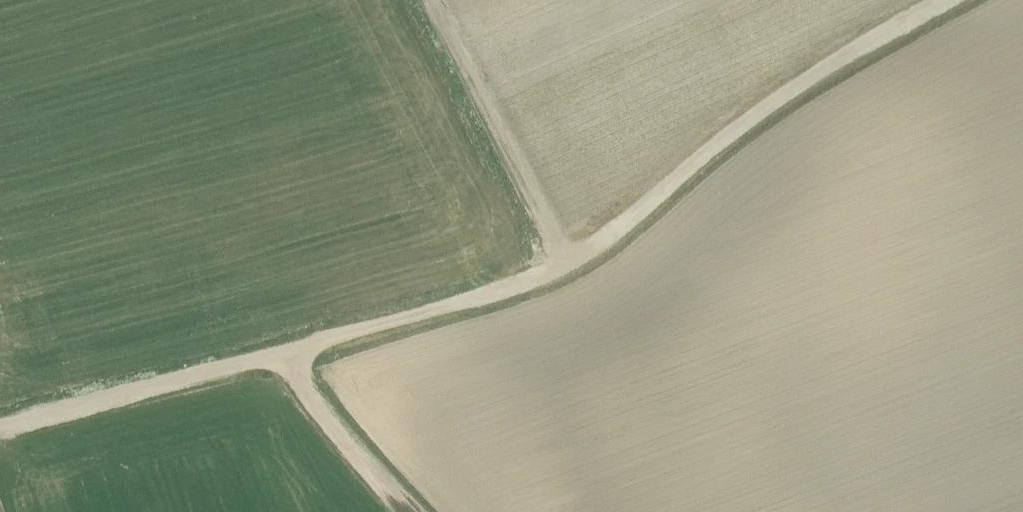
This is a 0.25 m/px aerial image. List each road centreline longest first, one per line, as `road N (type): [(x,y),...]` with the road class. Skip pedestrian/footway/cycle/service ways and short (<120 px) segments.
road 1 (track): [(271,360),(572,268),(822,62)]
road 2 (track): [(572,268),(434,0)]
road 3 (track): [(0,428),(271,360)]
road 4 (track): [(271,360),(417,511)]
road 5 (unclassified): [(951,0),(822,62)]

